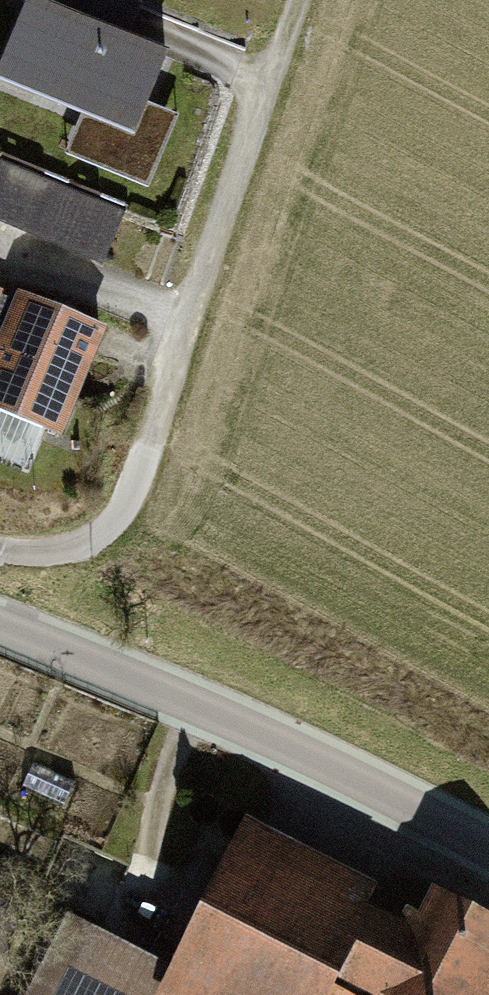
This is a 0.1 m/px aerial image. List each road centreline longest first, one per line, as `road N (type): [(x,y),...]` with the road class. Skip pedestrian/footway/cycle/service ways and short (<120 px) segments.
road 1 (track): [(0,553),(95,542),(135,479),(298,0)]
road 2 (residential): [(0,626),(170,692),(488,845)]

